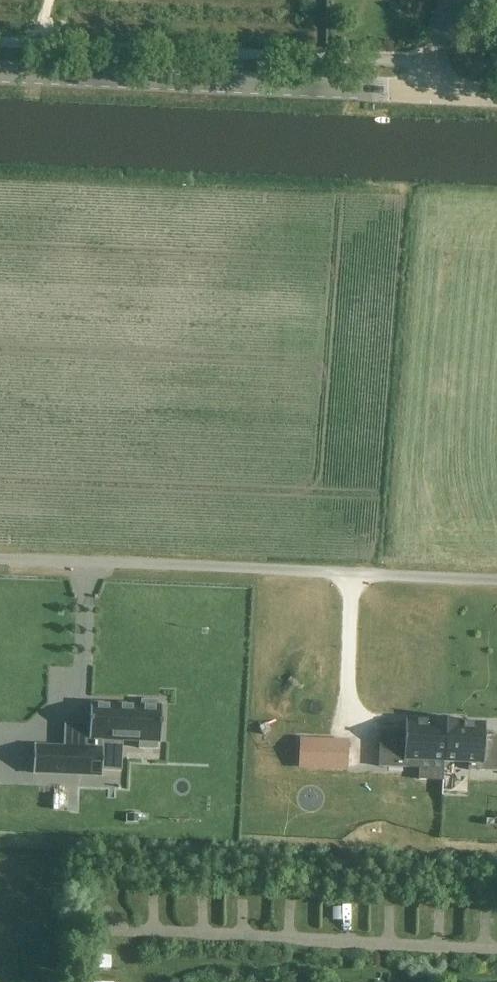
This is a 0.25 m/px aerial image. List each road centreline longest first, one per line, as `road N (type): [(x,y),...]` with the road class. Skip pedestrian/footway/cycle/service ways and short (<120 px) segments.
road 1 (unclassified): [(496,581),(0,559)]
road 2 (tertiary): [(422,91),(0,69)]

